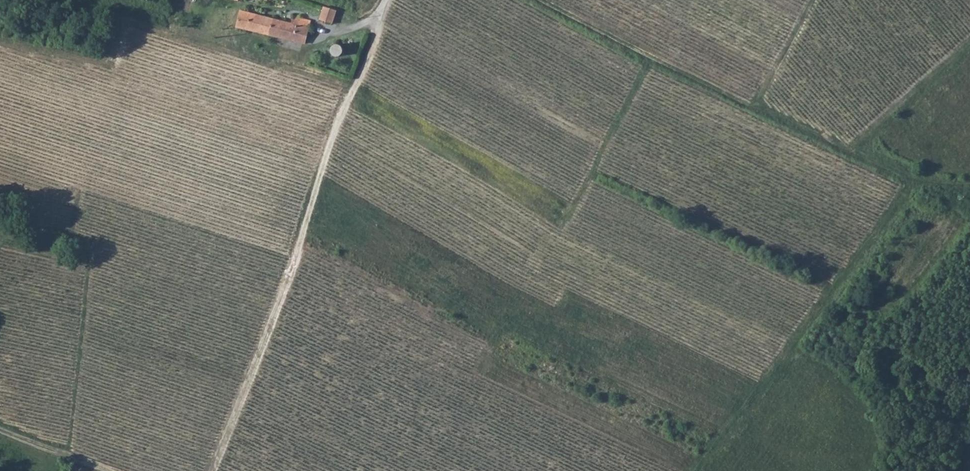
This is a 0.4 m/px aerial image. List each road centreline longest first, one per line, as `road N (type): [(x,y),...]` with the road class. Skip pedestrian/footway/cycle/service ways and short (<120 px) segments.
road 1 (track): [(211,470),(360,82)]

